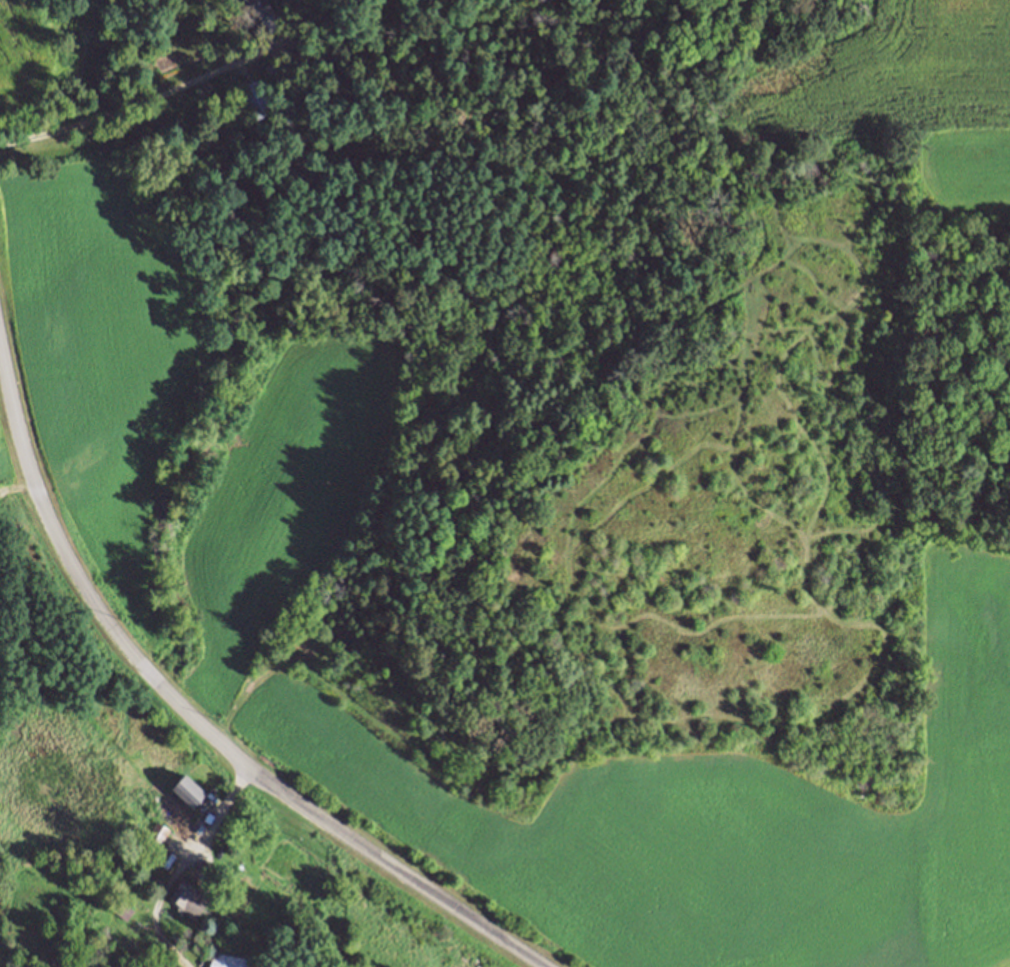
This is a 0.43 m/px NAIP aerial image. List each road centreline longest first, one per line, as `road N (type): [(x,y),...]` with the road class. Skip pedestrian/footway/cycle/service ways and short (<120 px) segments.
road 1 (residential): [(542,966),(303,808),(169,697),(116,637),(47,518),(0,354)]

